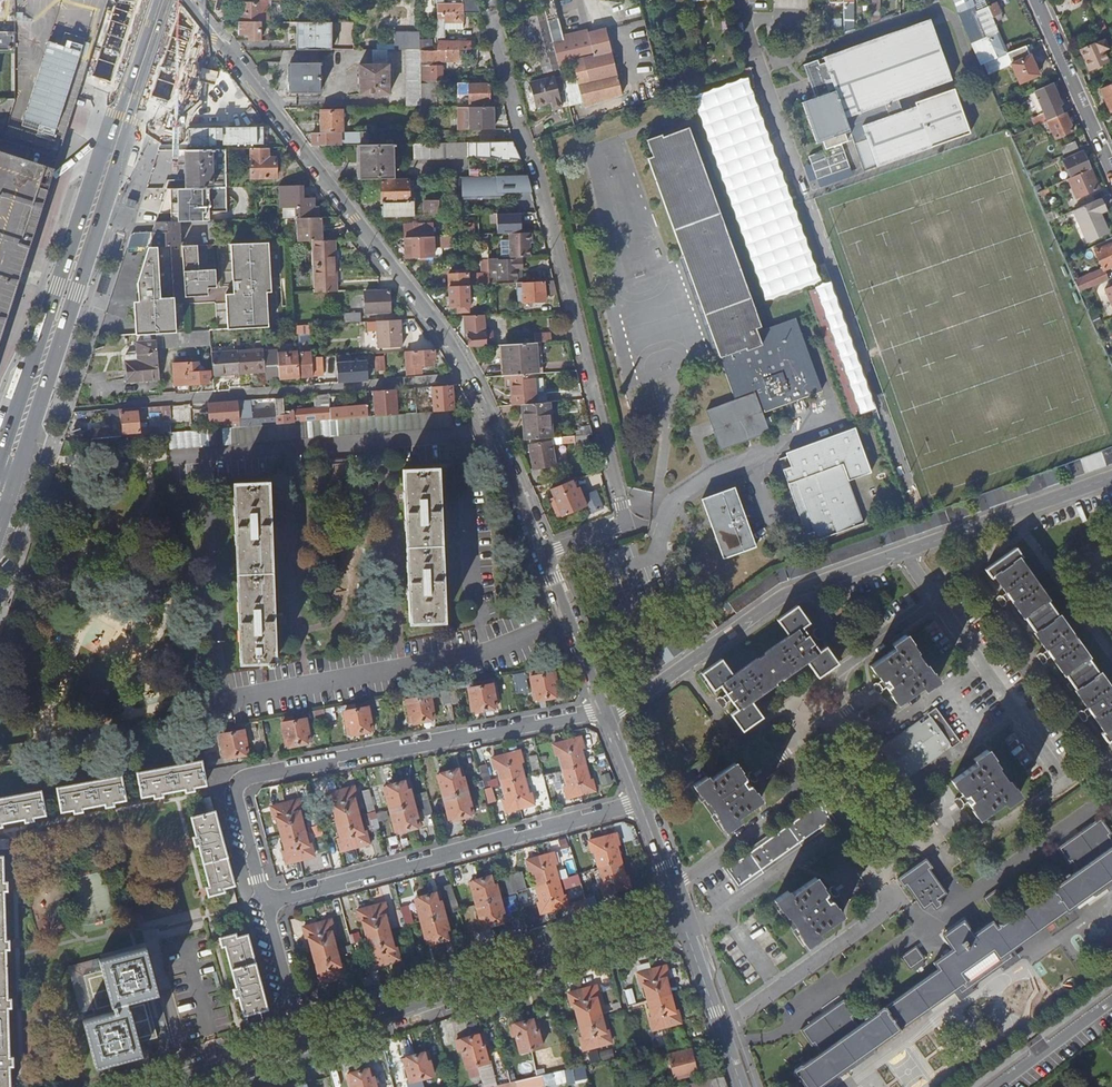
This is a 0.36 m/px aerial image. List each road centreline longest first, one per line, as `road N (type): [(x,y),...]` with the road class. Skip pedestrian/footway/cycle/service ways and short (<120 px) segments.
road 1 (residential): [(545,555),(474,378),(182,0)]
road 2 (residential): [(545,555),(627,524),(534,151),(522,145),(513,121),(485,0)]
road 3 (primary): [(0,525),(175,0)]
road 4 (residential): [(606,710),(243,779),(233,789),(264,902)]
road 5 (primary): [(150,0),(0,459)]
road 6 (residential): [(682,911),(300,1041)]
road 7 (residential): [(642,802),(264,902)]
road 8 (residential): [(645,810),(736,744),(763,741),(793,765),(796,788),(784,810),(673,890)]
road 9 (residential): [(606,710),(625,706),(784,596),(910,552)]
road 10 (residential): [(940,599),(839,671),(838,706),(865,730),(889,726),(983,663)]
road 11 (residential): [(910,552),(1111,481)]
road 12 (residential): [(1111,173),(1036,0)]
road 13 (residential): [(742,1086),(682,911)]
road 14 (residential): [(606,710),(545,555)]
road 15 (residential): [(983,663),(1067,781)]
road 16 (residential): [(264,902),(300,1041)]
road 17 (residential): [(996,1086),(1111,1002)]
road 18 (residential): [(300,1041),(169,1086)]

